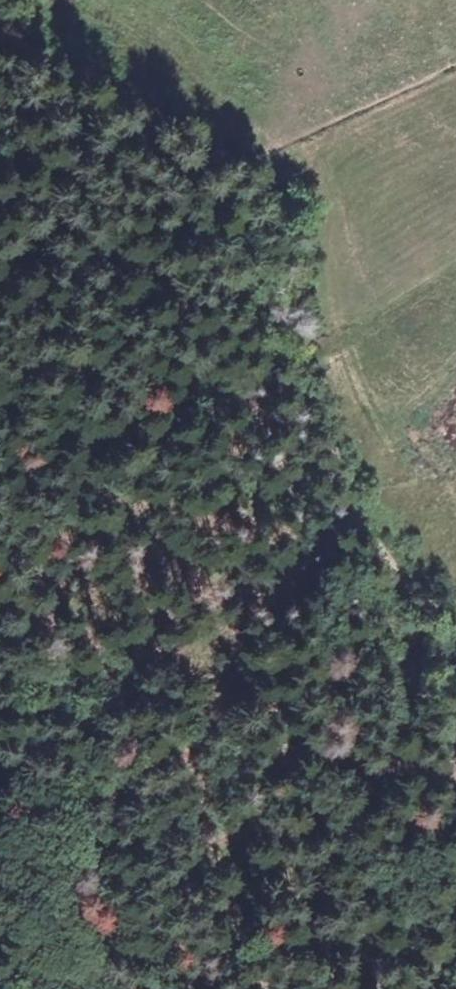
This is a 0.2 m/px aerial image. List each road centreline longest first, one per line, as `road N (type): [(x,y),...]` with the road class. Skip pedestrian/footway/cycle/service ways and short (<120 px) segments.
road 1 (track): [(0,23),(102,78),(257,187),(354,492),(455,633)]
road 2 (track): [(0,531),(21,554),(74,717),(105,886),(114,988)]
road 3 (track): [(455,773),(432,773),(332,734),(270,730),(87,793)]
road 4 (track): [(28,588),(314,386)]

